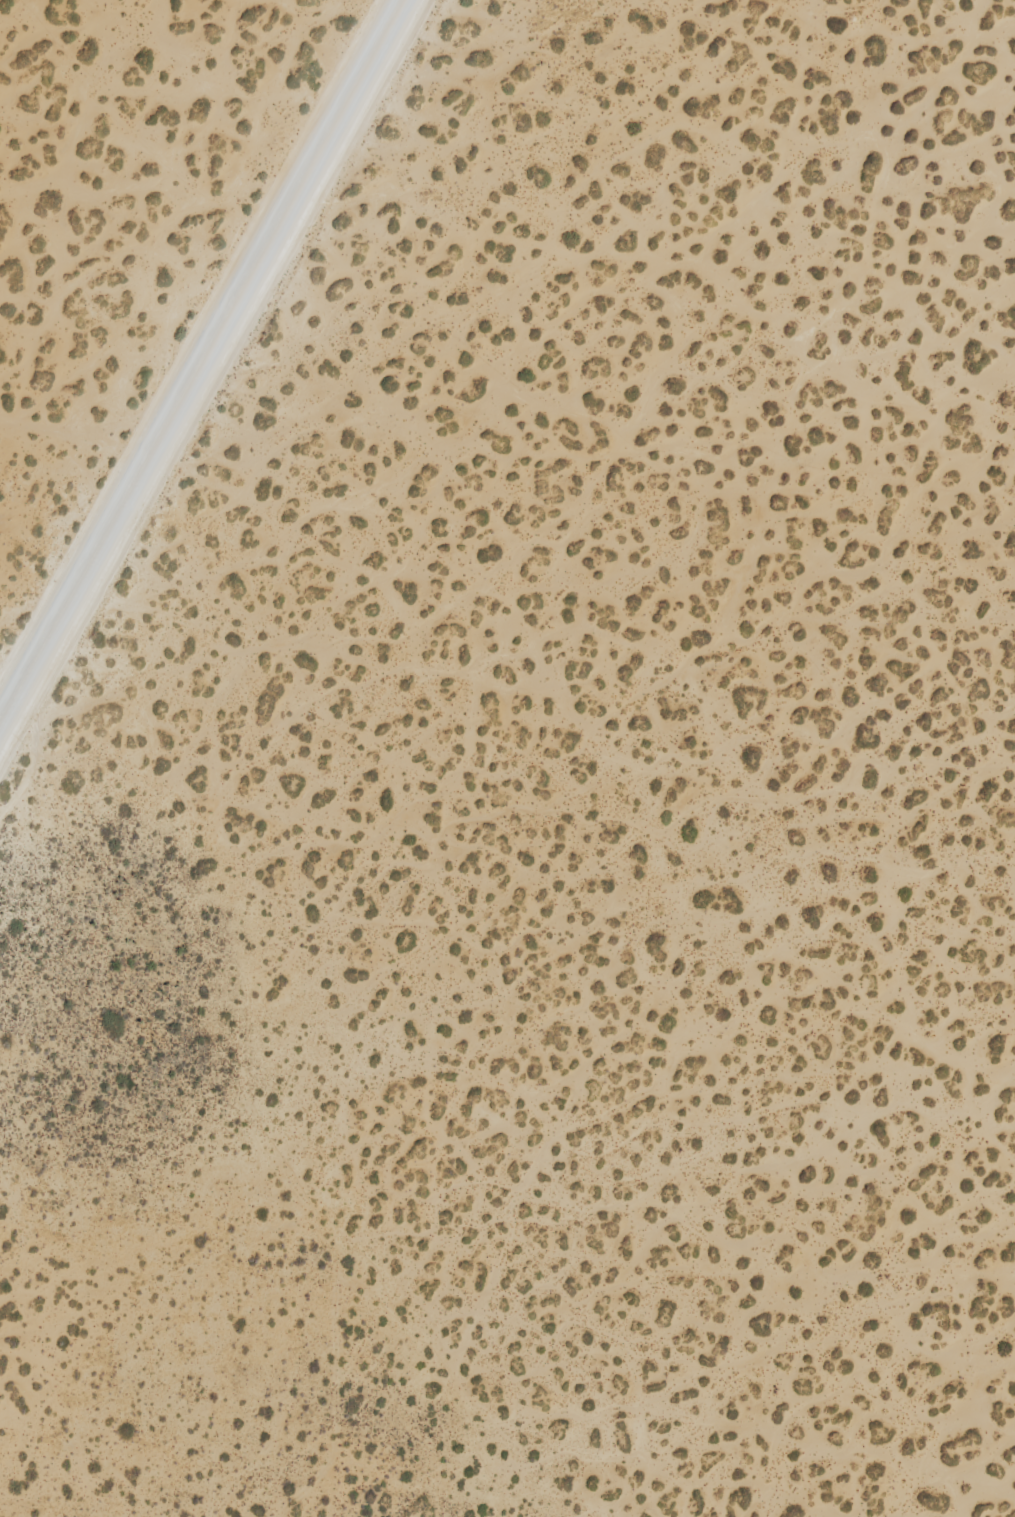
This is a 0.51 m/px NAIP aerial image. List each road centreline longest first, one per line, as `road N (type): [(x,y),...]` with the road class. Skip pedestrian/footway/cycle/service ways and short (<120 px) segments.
road 1 (residential): [(402,0),(0,721)]

